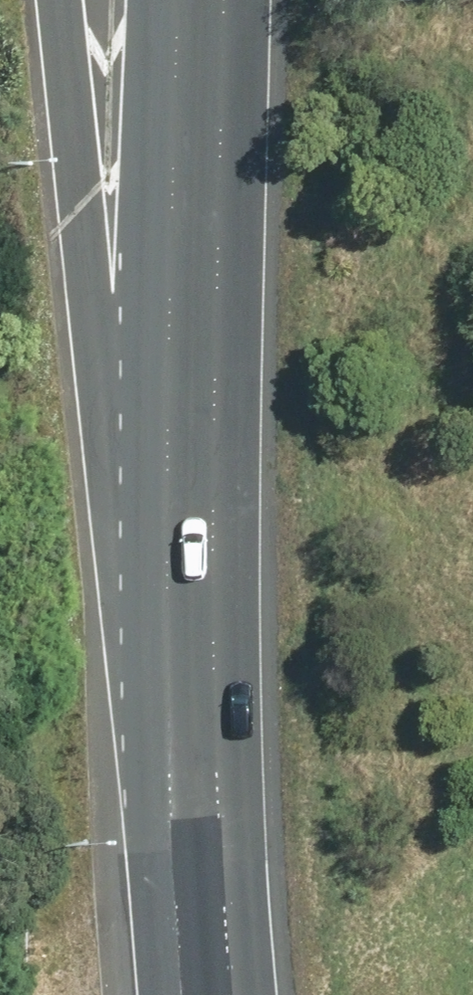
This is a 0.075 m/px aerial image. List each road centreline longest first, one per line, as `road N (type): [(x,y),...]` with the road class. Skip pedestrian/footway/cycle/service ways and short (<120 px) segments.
road 1 (motorway): [(216,728),(87,294),(54,0)]
road 2 (motorway): [(216,728),(225,0)]
road 3 (motorway): [(225,994),(216,728)]

